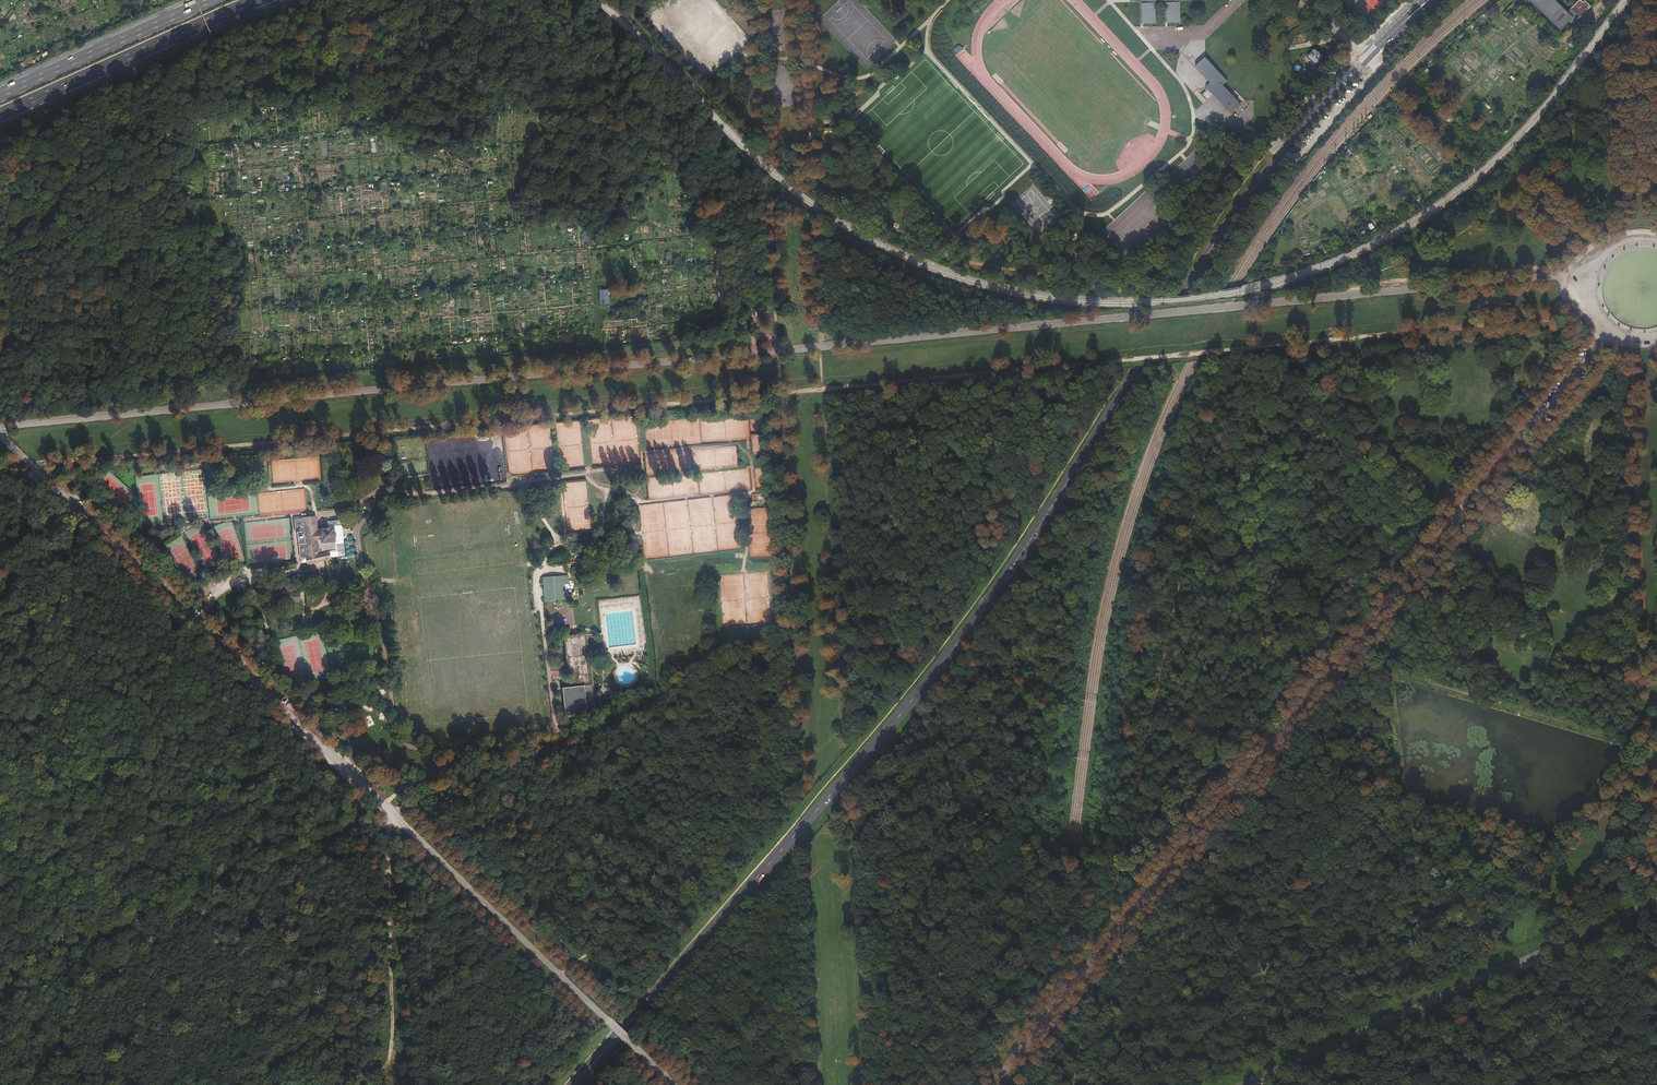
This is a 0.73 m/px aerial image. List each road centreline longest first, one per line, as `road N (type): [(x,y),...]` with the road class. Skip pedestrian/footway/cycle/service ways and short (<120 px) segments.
road 1 (unclassified): [(1592,269),(0,426)]
road 2 (track): [(839,627),(0,975)]
road 3 (secondary): [(571,1084),(918,691),(1099,429)]
road 4 (track): [(823,389),(0,469)]
road 5 (track): [(16,466),(74,1084)]
road 6 (unclassified): [(1656,900),(1240,1084)]
road 7 (track): [(1246,348),(823,389)]
road 8 (track): [(569,37),(700,150),(769,230),(776,351)]
road 9 (track): [(1636,29),(1581,125),(1507,196),(1355,294)]
road 10 (track): [(0,761),(167,770),(390,810)]
road 11 (secondary): [(1137,370),(1254,187),(1367,56)]
road 12 (track): [(0,143),(332,0)]
road 13 (track): [(1593,314),(1246,348)]
road 14 (track): [(1647,670),(1628,341)]
road 15 (track): [(560,974),(629,933),(766,817),(804,770)]
road 16 (motorway): [(0,116),(260,0)]
road 17 (track): [(1656,925),(1647,670)]
road 18 (track): [(390,810),(392,1059)]
road 19 (motorway): [(214,0),(0,96)]
road 20 (track): [(1373,781),(1580,850)]
road 21 (track): [(1638,237),(1636,29)]
road 22 (track): [(1656,800),(1531,957)]
road 23 (track): [(769,230),(812,230),(821,347)]
road 24 (track): [(1580,850),(1486,976)]
road 25 (track): [(560,974),(535,998),(503,1084)]
road 26 (track): [(600,368),(587,249)]
road 27 (unclassified): [(1592,269),(1589,303),(1605,329),(1628,341),(1656,341)]

